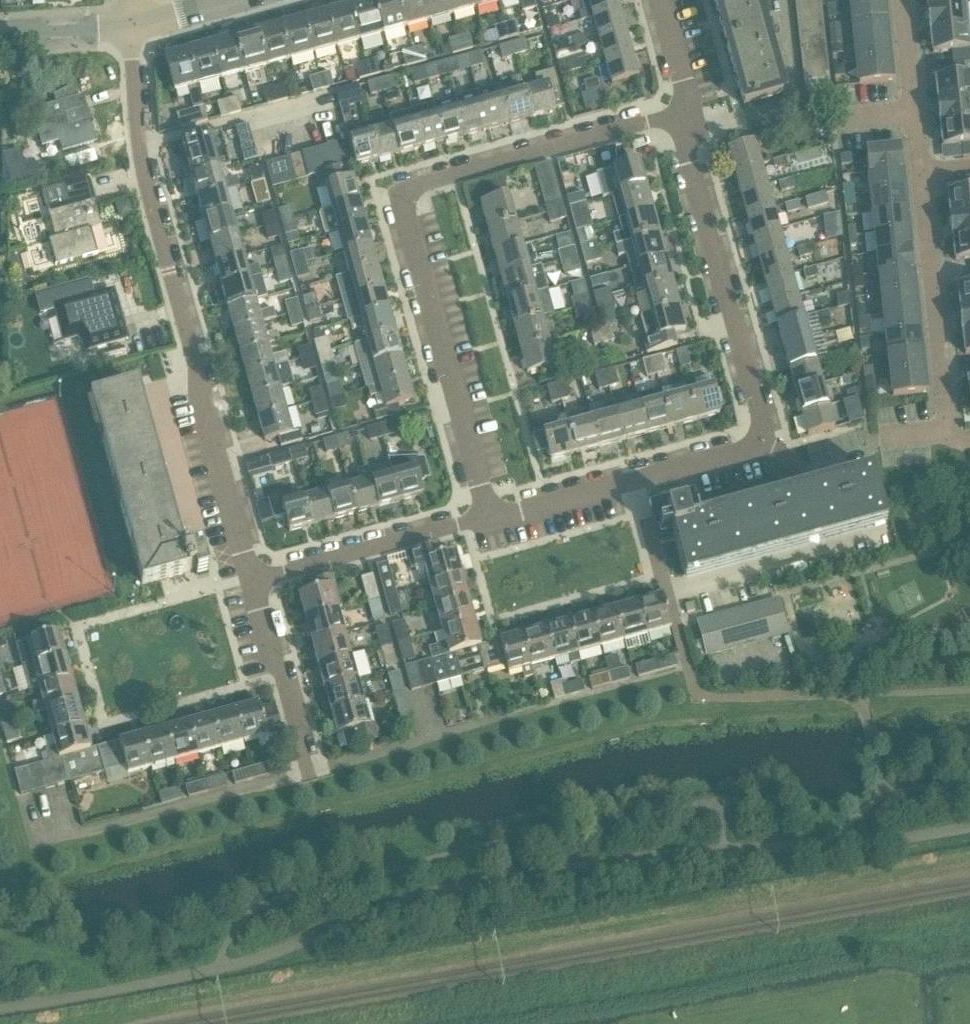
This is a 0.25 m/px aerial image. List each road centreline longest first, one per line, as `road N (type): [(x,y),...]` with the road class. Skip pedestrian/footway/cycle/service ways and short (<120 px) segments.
road 1 (residential): [(480,514),(391,190),(687,113)]
road 2 (residential): [(480,514),(770,436),(686,149),(687,113)]
road 3 (residential): [(255,576),(141,147),(132,27)]
road 4 (residential): [(900,0),(947,437)]
road 5 (residential): [(255,576),(480,514)]
road 6 (residential): [(309,772),(255,576)]
road 7 (residential): [(0,34),(132,27)]

